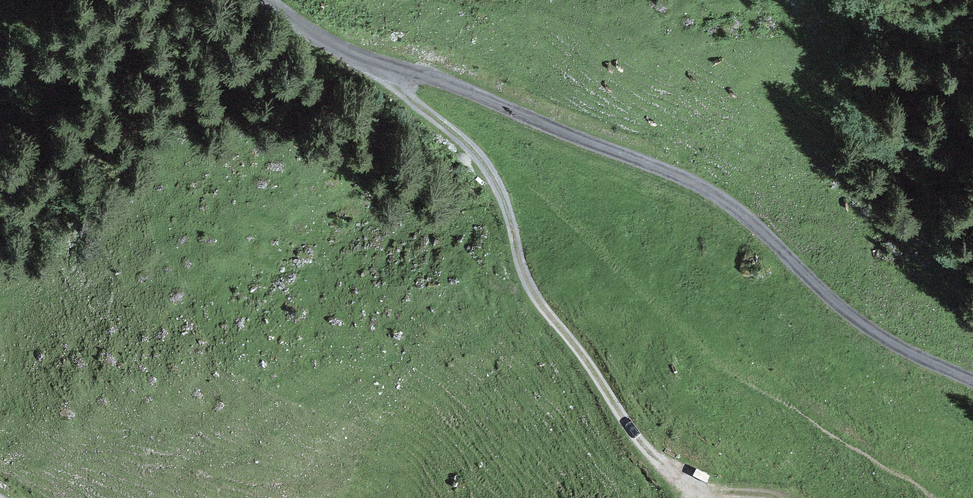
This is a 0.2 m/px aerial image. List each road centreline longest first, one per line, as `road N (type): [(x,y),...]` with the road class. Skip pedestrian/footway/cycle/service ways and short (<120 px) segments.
road 1 (track): [(256,0),(370,59),(705,188),(742,213),(863,325),(972,379)]
road 2 (track): [(370,59),(478,155),(502,197),(533,294),(638,443),(695,497)]

